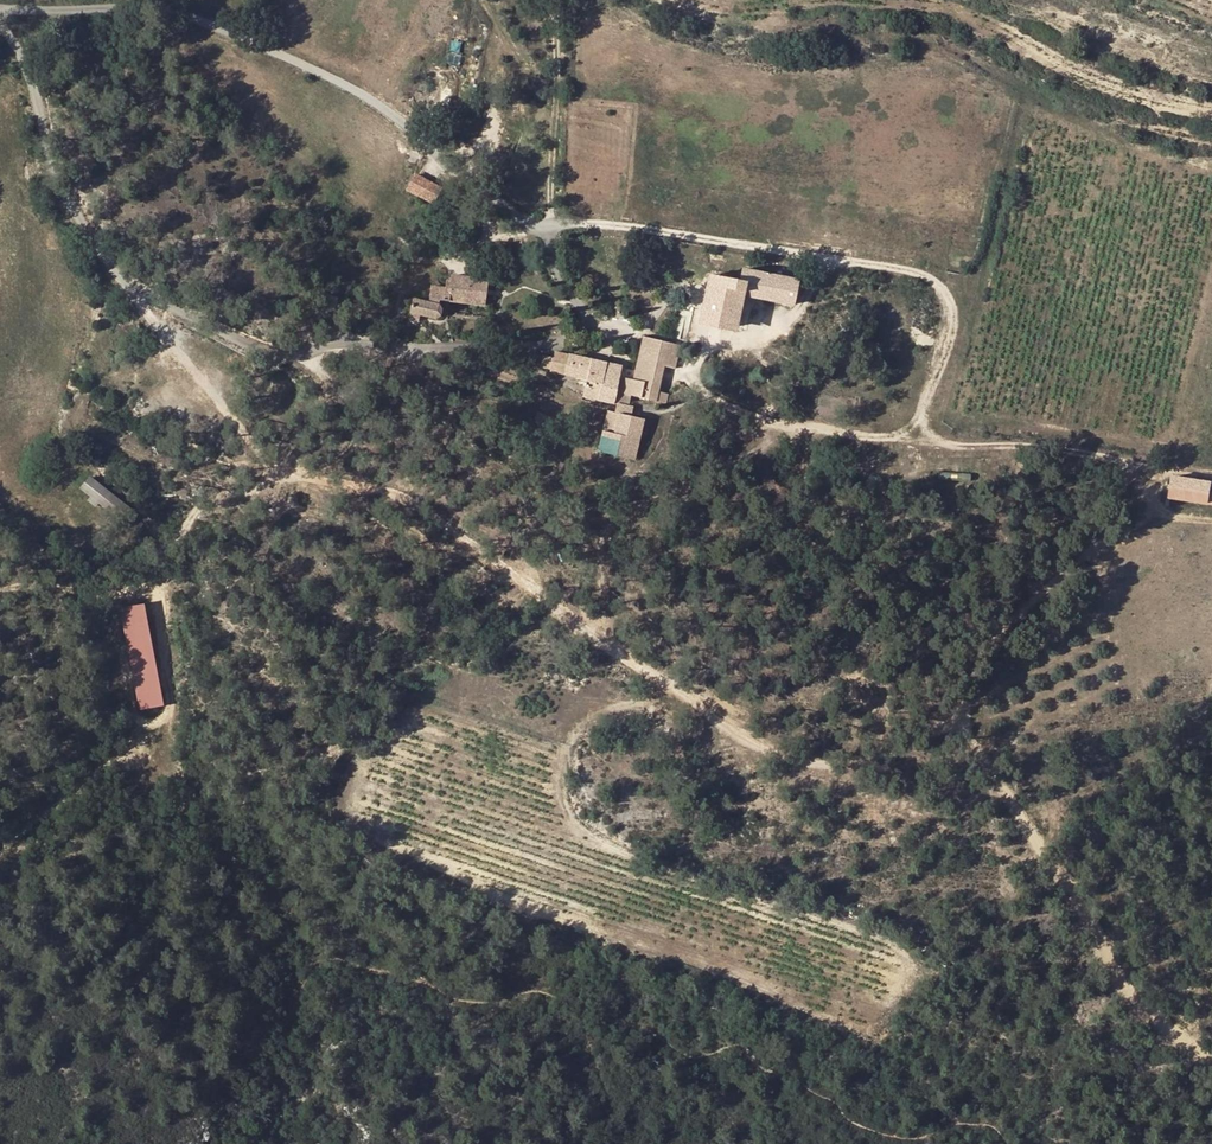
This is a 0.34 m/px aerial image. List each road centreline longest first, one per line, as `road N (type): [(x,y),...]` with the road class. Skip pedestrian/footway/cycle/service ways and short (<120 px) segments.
road 1 (track): [(541,232),(566,223),(628,226),(927,276),(946,292),(949,314),(920,416),(930,437),(951,446),(1042,448),(1121,463),(1142,484),(1145,511),(995,633),(963,699),(929,737),(889,753),(800,761),(716,723),(657,668),(614,647),(431,512),(377,484),(284,473)]
road 2 (unclassified): [(541,232),(559,277),(586,310),(580,334),(546,346),(356,344),(268,353),(166,304),(102,254),(61,184),(28,68),(0,19)]
road 3 (unclassified): [(0,8),(172,6),(198,13),(412,119),(541,232)]
road 4 (track): [(284,473),(202,510),(176,542),(163,595),(181,703),(169,728),(0,861)]
road 5 (track): [(599,636),(600,551),(606,531),(626,515),(791,428),(930,437)]
road 6 (track): [(1211,1063),(1150,1018),(1116,980),(1080,907),(954,713)]
road 7 (track): [(825,257),(802,310),(783,327),(718,342),(695,370),(697,386),(712,400),(791,428)]
road 8 (track): [(556,0),(549,215),(541,232)]
road 9 (track): [(312,476),(354,444),(356,411),(290,355)]
road 10 (track): [(0,589),(163,595)]

